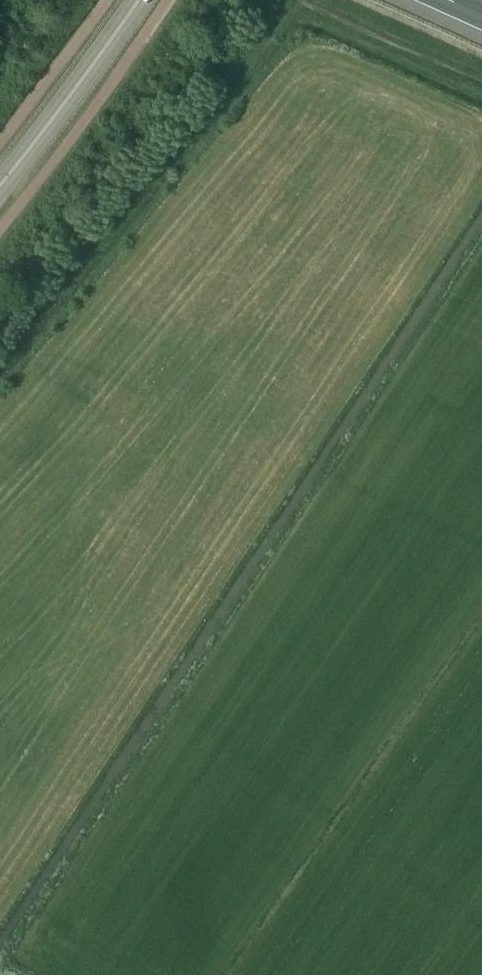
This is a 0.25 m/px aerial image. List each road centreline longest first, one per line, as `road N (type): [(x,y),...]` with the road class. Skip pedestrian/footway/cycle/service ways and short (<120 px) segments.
road 1 (tertiary): [(139,0),(0,185)]

